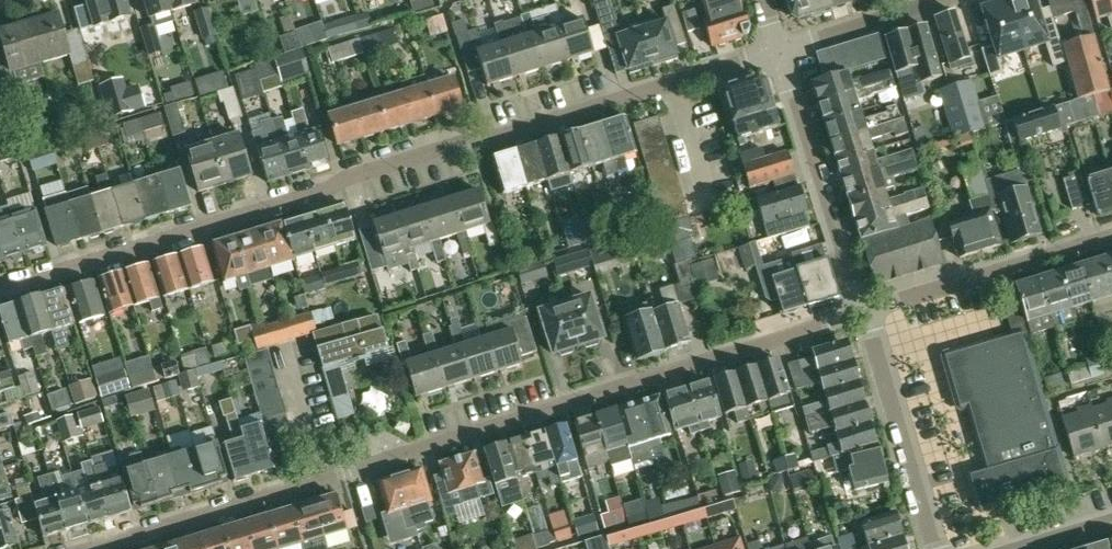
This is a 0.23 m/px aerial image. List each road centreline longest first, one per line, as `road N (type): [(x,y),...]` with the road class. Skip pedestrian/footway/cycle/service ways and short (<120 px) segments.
road 1 (residential): [(0,287),(779,50)]
road 2 (residential): [(91,548),(859,315)]
road 3 (residential): [(859,315),(779,50)]
road 4 (residential): [(859,315),(1111,237)]
road 5 (residential): [(930,548),(859,315)]
road 6 (residential): [(779,50),(940,0)]

